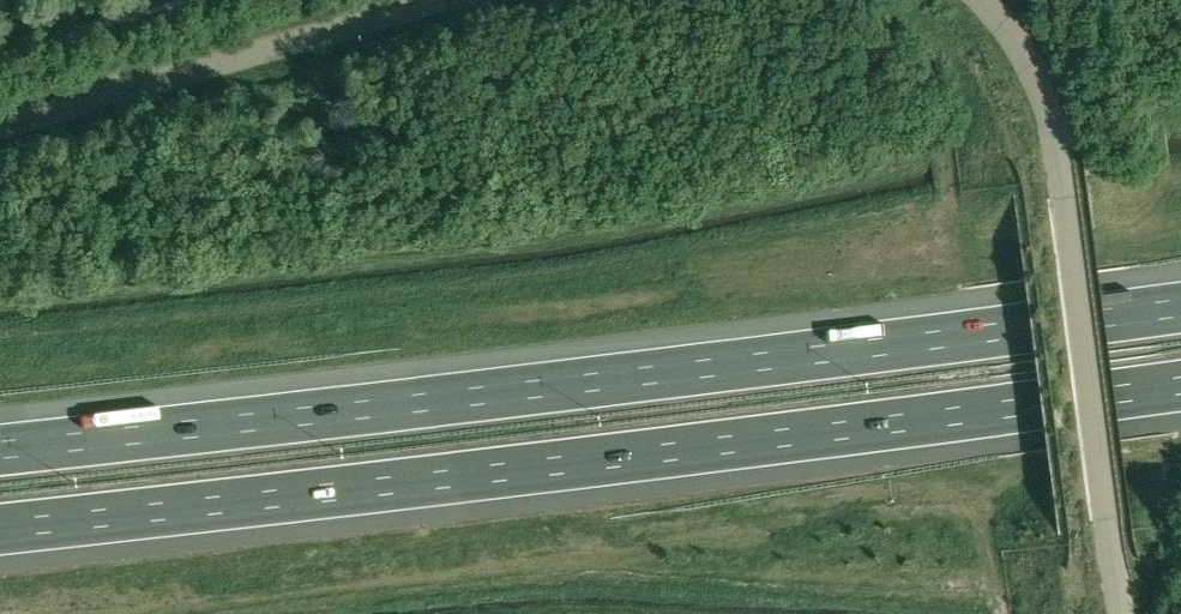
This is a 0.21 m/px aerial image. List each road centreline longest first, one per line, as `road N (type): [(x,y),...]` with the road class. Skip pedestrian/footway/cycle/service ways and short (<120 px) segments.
road 1 (motorway): [(0,530),(1180,385)]
road 2 (motorway): [(1180,307),(0,449)]
road 3 (tertiary): [(1123,613),(1064,162),(1028,57),(980,0)]
road 4 (tertiary): [(441,0),(0,128)]

